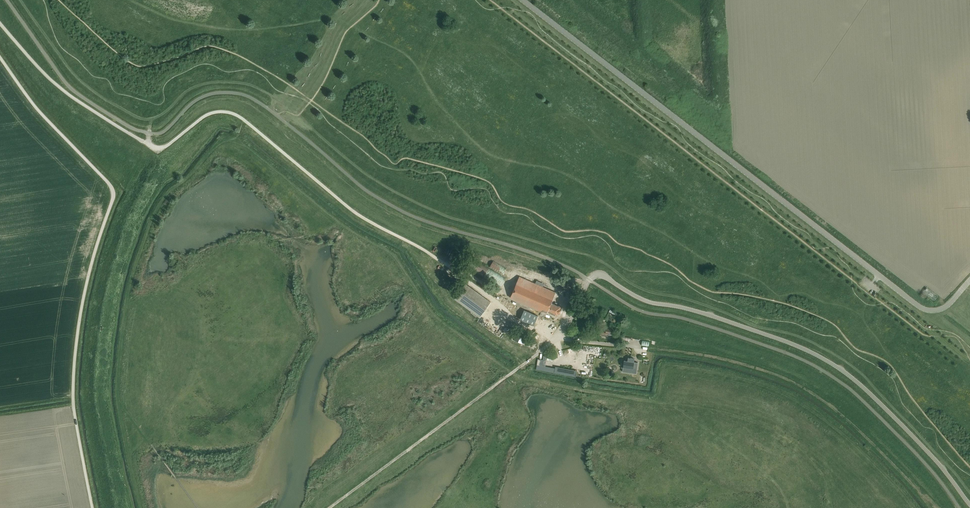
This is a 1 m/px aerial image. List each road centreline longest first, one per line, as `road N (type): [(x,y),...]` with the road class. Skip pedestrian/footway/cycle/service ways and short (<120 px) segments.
road 1 (track): [(969,475),(902,403),(887,374),(837,338),(714,300),(673,273),(631,270),(600,237),(562,238),(502,211),(486,190),(455,191),(440,173),(380,165),(319,110),(254,71),(202,64),(167,82),(154,100),(117,93),(63,50),(44,0)]
road 2 (unclassified): [(969,280),(943,308),(917,305),(523,0)]
road 3 (residential): [(555,338),(596,276),(653,303),(809,351),(862,386),(969,504)]

